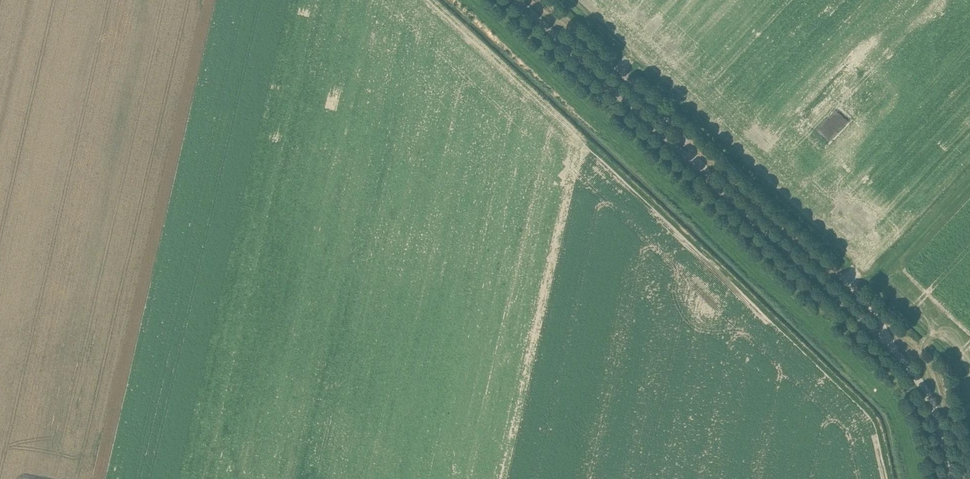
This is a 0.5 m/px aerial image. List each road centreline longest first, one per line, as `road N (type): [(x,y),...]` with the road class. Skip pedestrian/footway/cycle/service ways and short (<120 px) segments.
road 1 (unclassified): [(953,478),(931,402),(897,355),(517,0)]
road 2 (track): [(692,152),(729,176),(848,285),(880,322),(891,348)]
road 3 (track): [(533,15),(566,28),(638,91),(682,137),(700,171)]
road 4 (track): [(845,283),(863,264),(933,331),(921,352),(933,406)]

